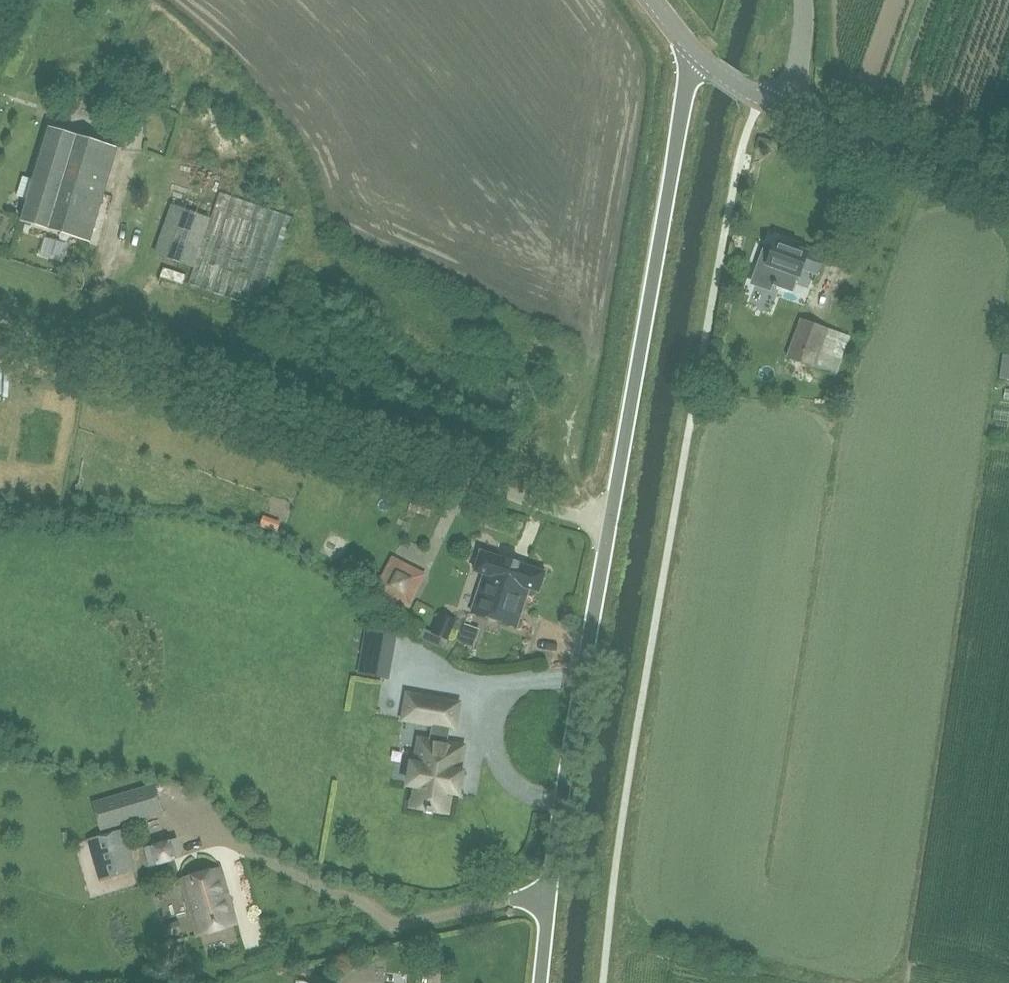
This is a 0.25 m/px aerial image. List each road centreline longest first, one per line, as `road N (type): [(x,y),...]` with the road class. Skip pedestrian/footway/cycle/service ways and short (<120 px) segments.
road 1 (unclassified): [(0,319),(125,369),(609,526)]
road 2 (unclassified): [(609,526),(696,54)]
road 3 (unclassified): [(536,982),(609,526)]
road 4 (tertiary): [(1008,185),(786,111)]

